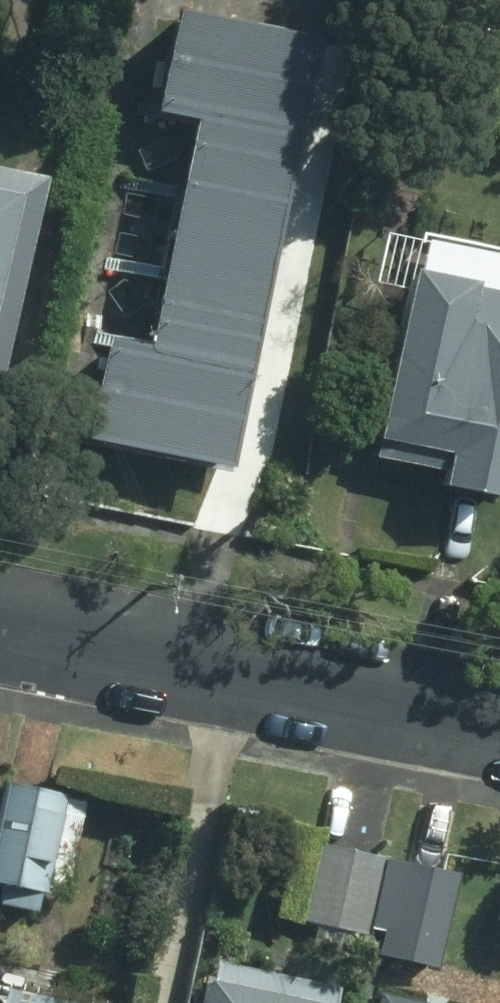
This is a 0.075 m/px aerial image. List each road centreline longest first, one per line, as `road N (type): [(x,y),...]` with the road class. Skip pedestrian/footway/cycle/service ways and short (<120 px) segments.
road 1 (residential): [(0,610),(499,711)]

